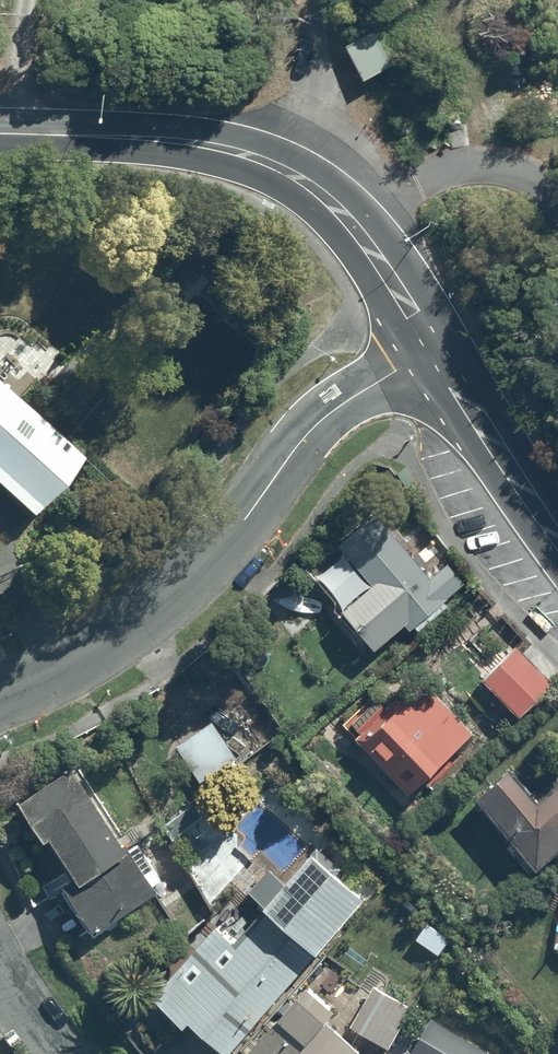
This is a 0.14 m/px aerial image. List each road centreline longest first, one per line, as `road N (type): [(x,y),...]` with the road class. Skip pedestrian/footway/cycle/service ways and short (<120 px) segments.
road 1 (residential): [(436,350),(327,414),(185,586),(122,633),(0,695)]
road 2 (secondary): [(436,350),(381,256),(343,209),(299,174),(246,150),(171,136),(0,131)]
road 3 (secondary): [(557,539),(436,350)]
road 4 (track): [(299,174),(311,16),(319,0)]

